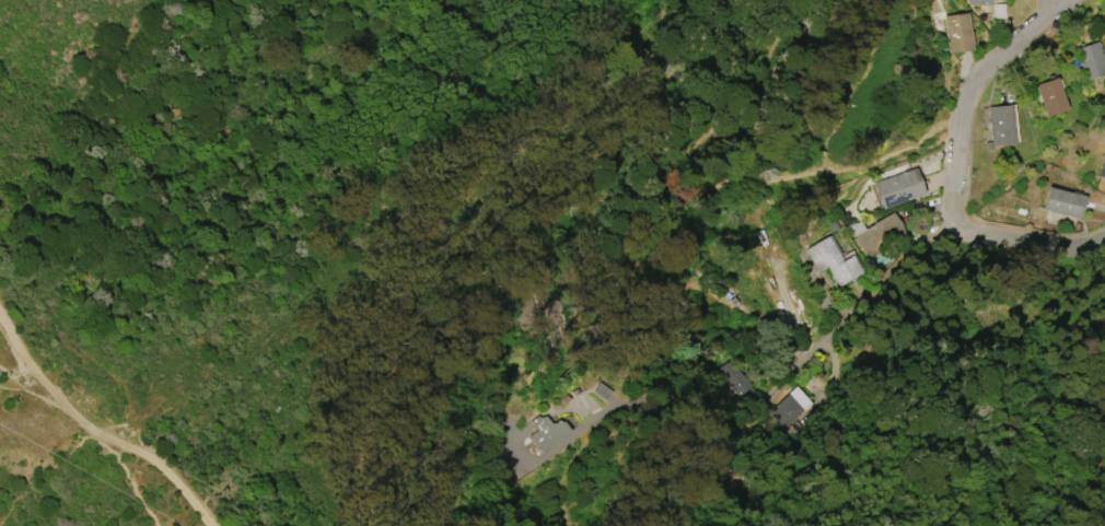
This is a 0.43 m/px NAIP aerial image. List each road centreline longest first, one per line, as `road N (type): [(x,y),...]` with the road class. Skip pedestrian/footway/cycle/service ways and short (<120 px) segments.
road 1 (residential): [(1050,0),(979,69),(959,104),(956,224)]
road 2 (residential): [(956,224),(789,366)]
road 3 (track): [(59,414),(190,487),(214,525)]
road 4 (residential): [(1104,235),(1085,245),(1044,246),(956,224)]

